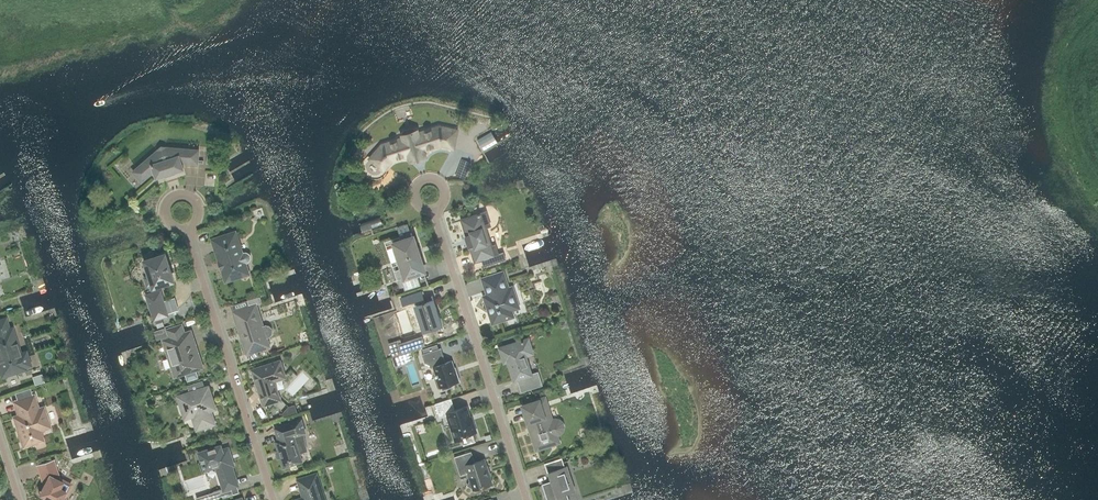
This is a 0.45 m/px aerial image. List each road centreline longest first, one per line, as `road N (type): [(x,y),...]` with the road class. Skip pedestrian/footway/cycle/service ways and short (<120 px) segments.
road 1 (unclassified): [(527,499),(433,210)]
road 2 (unclassified): [(274,499),(188,230)]

